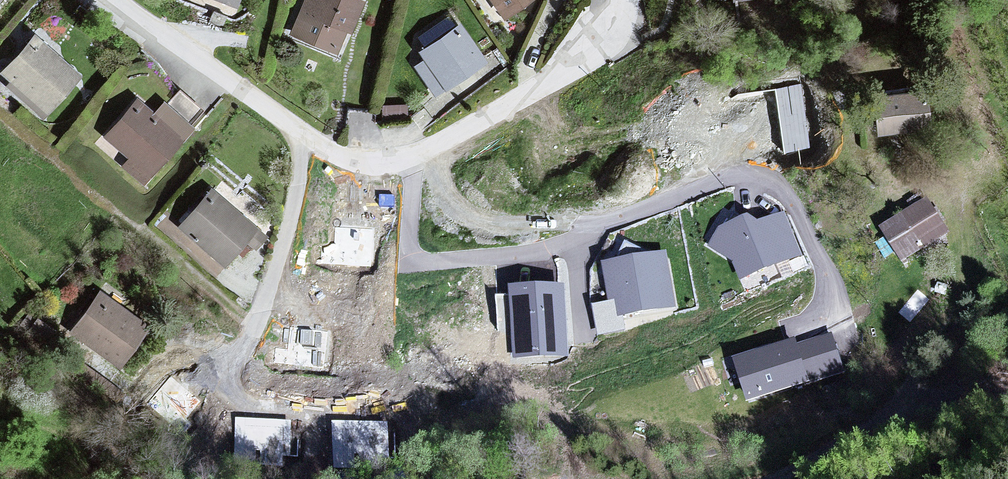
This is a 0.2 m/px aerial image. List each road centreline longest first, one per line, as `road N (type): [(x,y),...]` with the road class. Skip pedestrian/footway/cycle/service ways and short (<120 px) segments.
road 1 (residential): [(620,0),(614,27),(586,57),(420,152),(367,163),(306,134)]
road 2 (unclassified): [(685,478),(920,395),(966,302)]
road 3 (residential): [(306,134),(118,0)]
road 4 (unclassified): [(306,134),(288,254),(261,343)]

